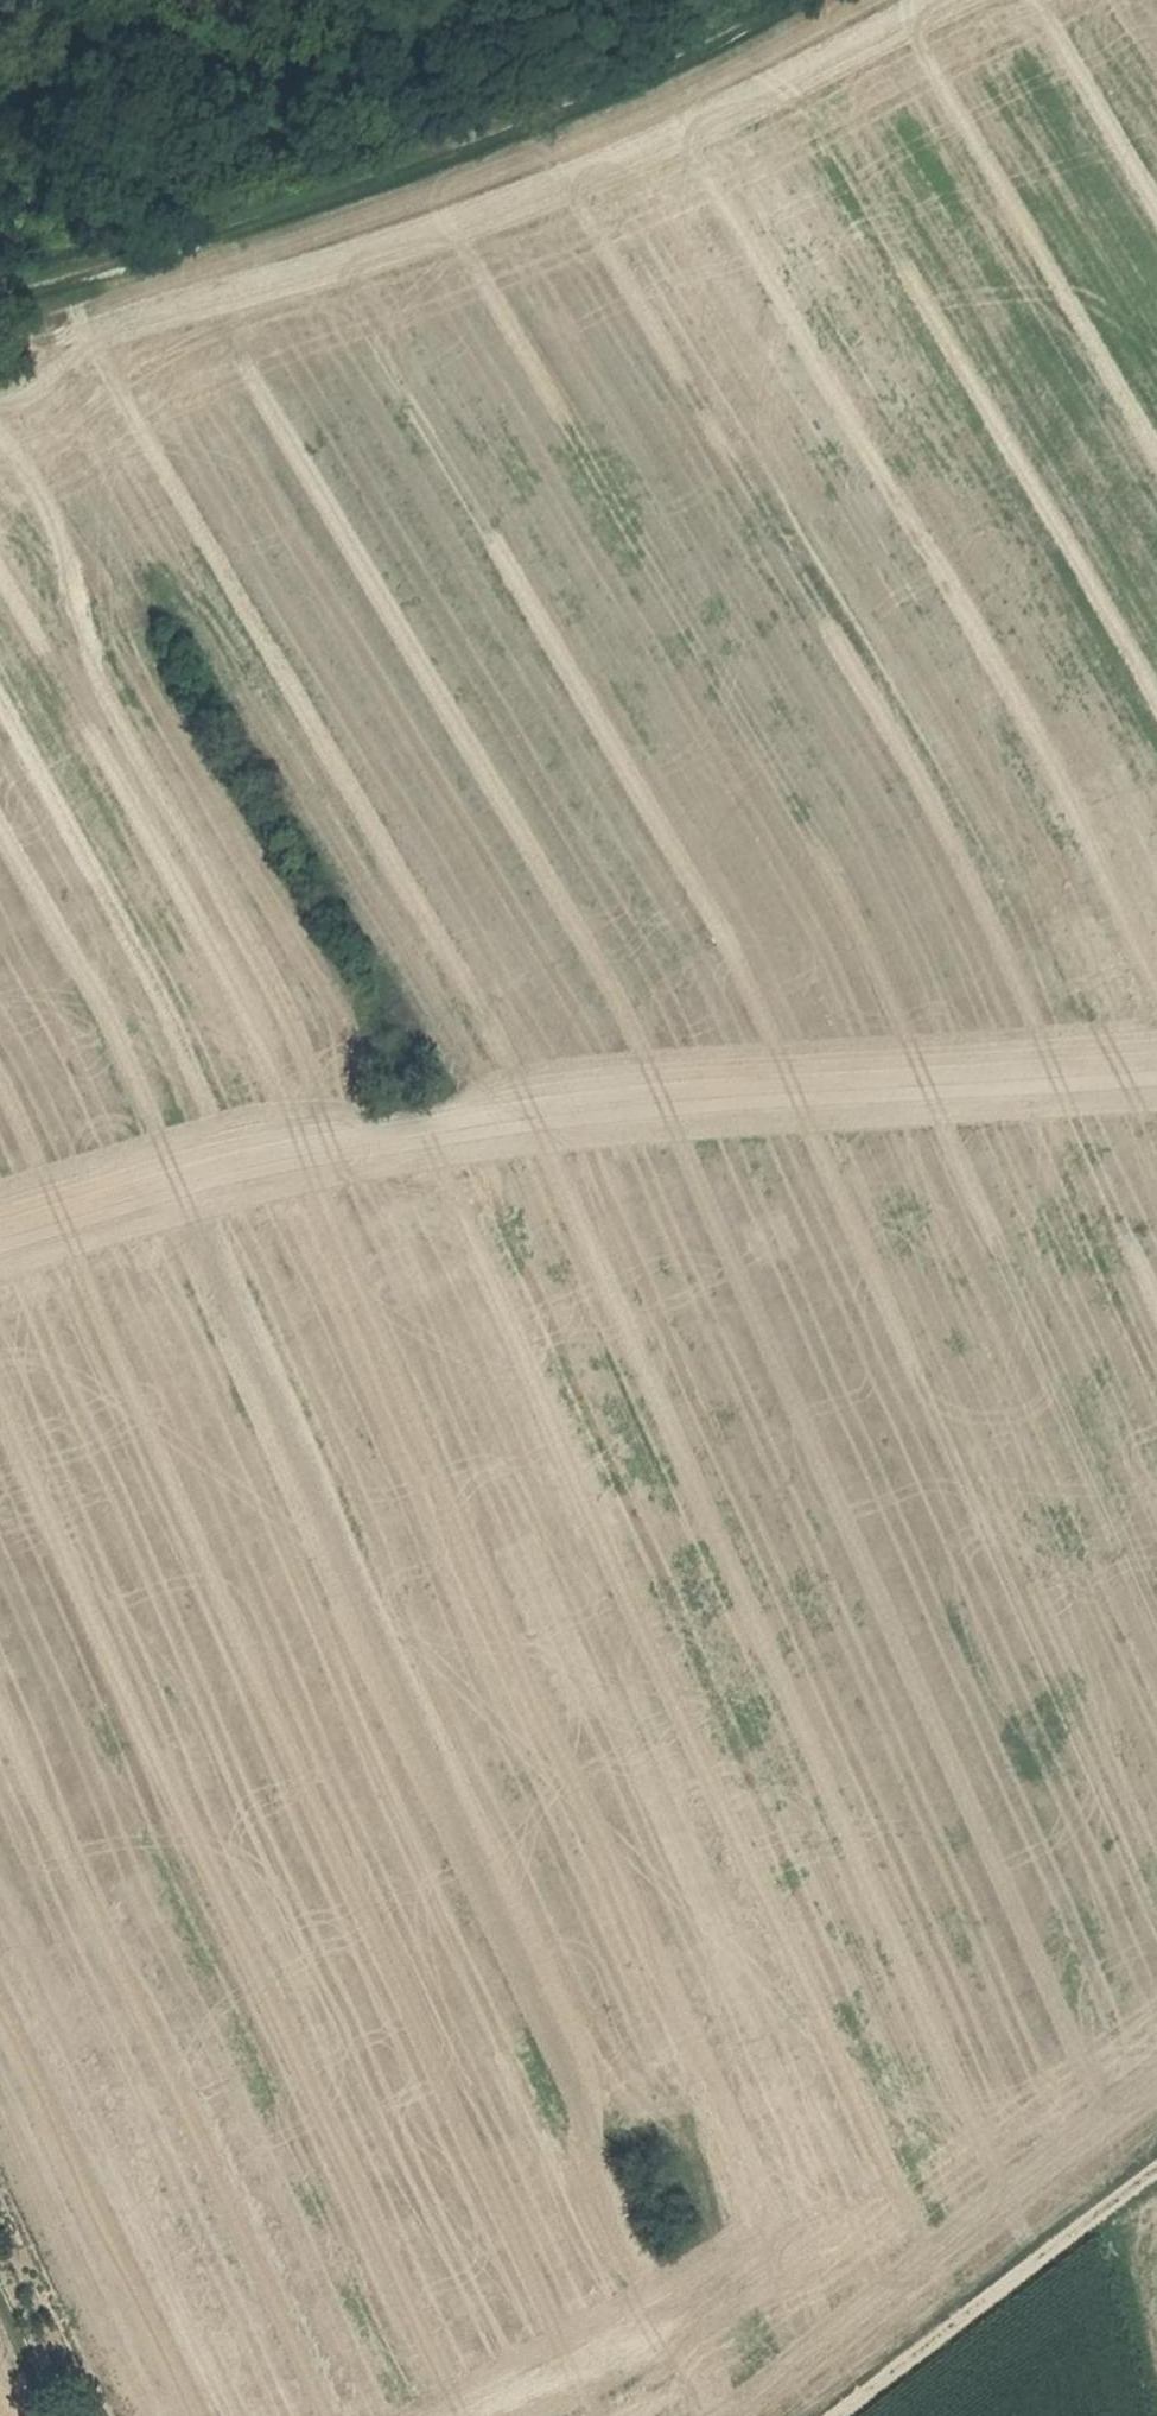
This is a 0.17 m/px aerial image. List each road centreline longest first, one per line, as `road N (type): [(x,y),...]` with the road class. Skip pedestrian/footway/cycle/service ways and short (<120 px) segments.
road 1 (track): [(0,306),(313,216),(552,119),(790,0)]
road 2 (track): [(839,2415),(1156,2171)]

